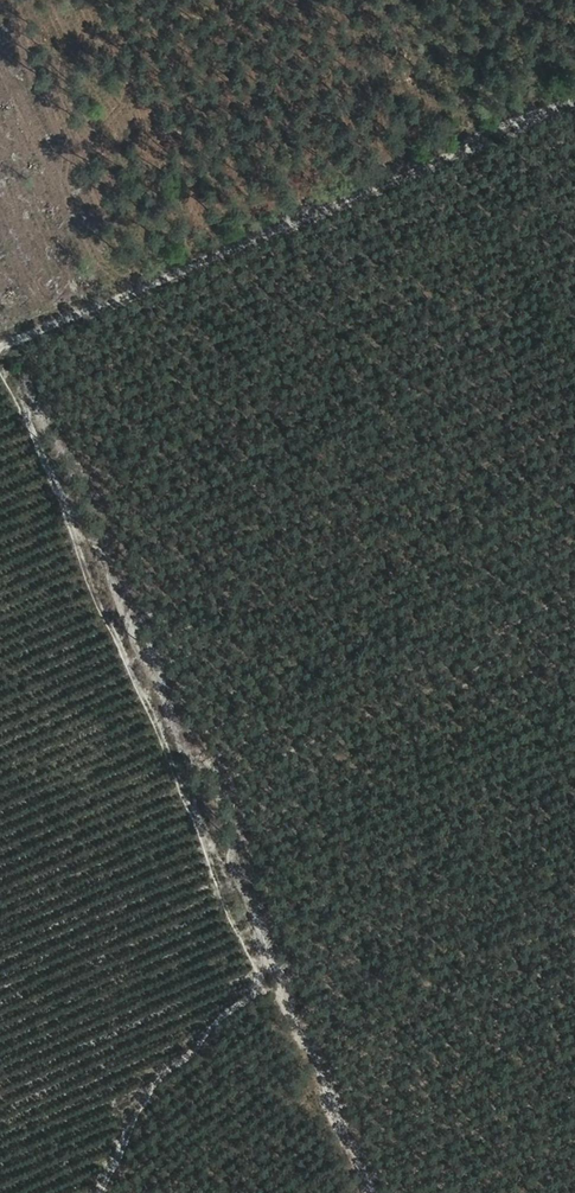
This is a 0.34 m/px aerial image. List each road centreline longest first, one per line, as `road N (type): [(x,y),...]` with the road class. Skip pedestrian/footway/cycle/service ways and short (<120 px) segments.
road 1 (track): [(0,349),(262,973)]
road 2 (track): [(0,348),(574,116)]
road 3 (track): [(262,973),(359,1192)]

